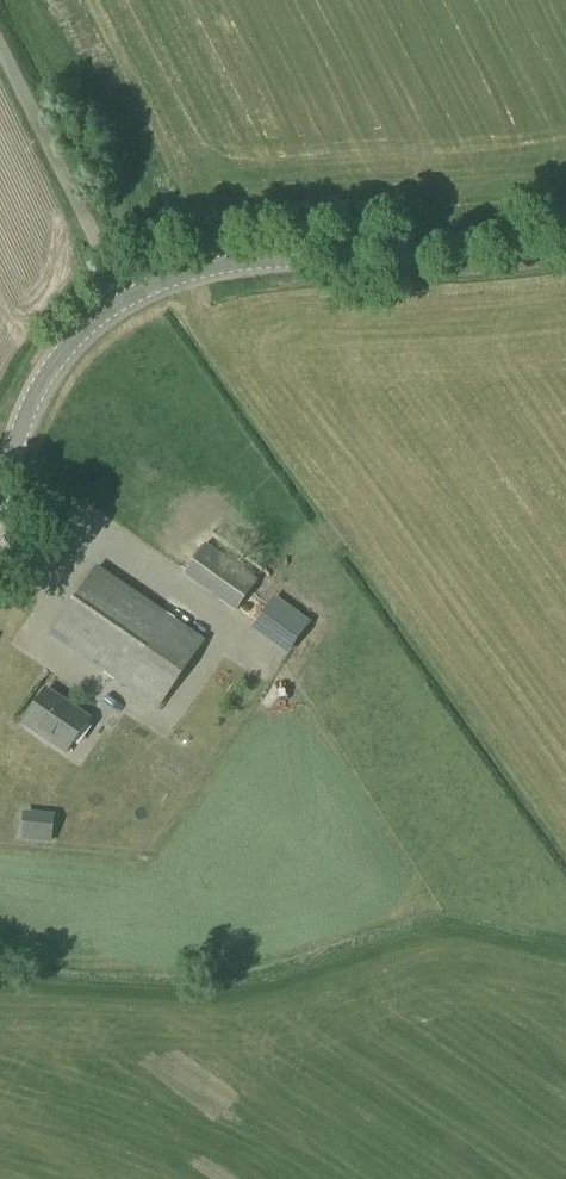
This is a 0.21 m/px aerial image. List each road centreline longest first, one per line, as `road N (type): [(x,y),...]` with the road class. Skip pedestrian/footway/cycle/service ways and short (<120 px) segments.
road 1 (tertiary): [(124,300),(245,260),(456,251),(565,236)]
road 2 (unclassified): [(124,300),(0,49)]
road 3 (tertiary): [(0,497),(41,389),(90,325),(124,300)]

